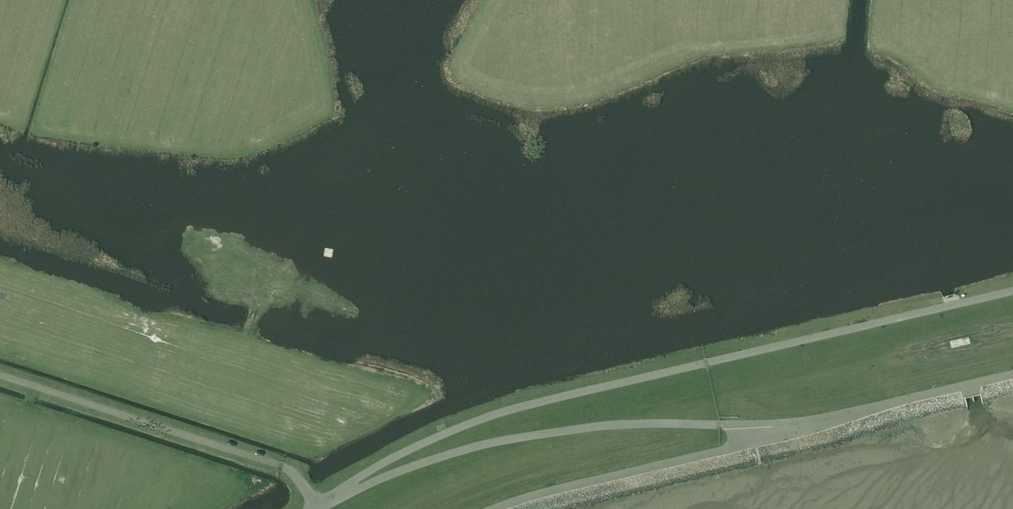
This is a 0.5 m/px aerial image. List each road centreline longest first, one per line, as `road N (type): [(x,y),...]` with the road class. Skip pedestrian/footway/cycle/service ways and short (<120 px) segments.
road 1 (unclassified): [(1012,294),(486,421),(396,460),(328,503)]
road 2 (unclassified): [(817,435),(601,430),(467,453),(328,503)]
road 3 (unclassified): [(314,508),(280,465),(0,374)]
road 4 (unclassified): [(510,508),(817,435)]
road 5 (unclassified): [(817,435),(1012,381)]

